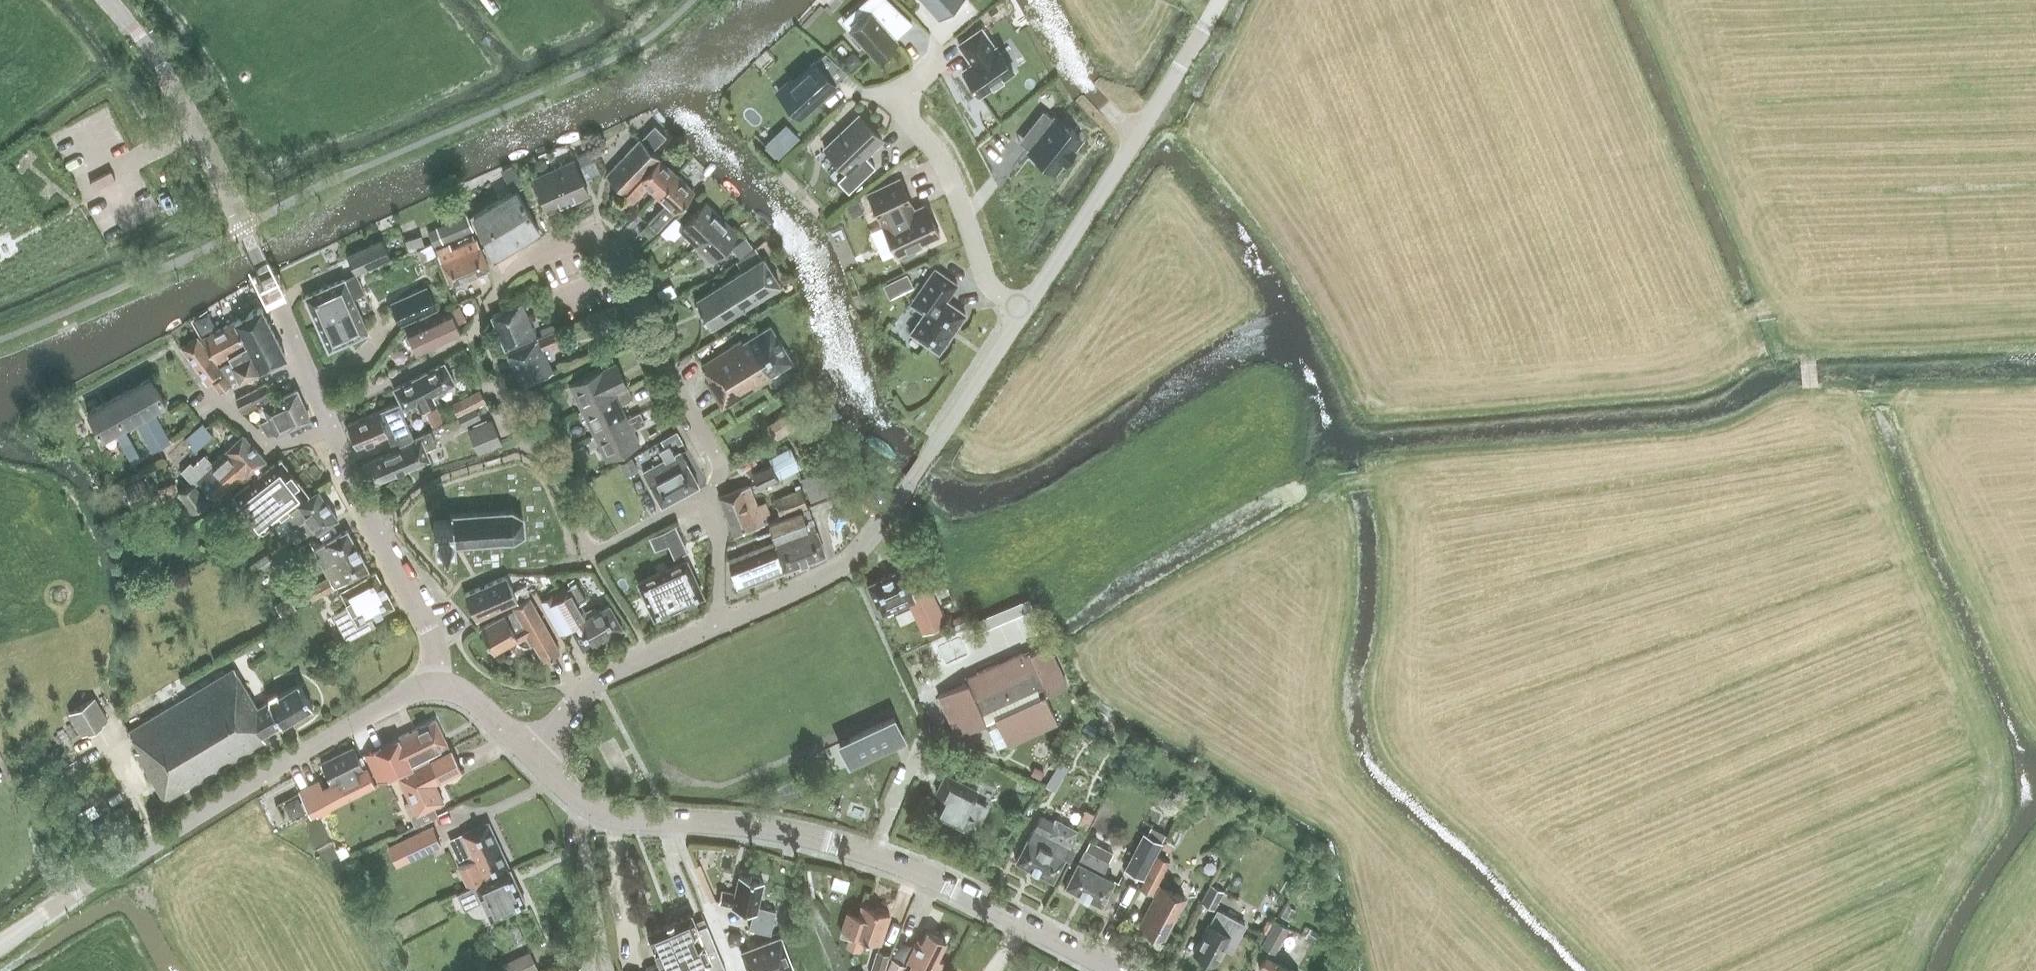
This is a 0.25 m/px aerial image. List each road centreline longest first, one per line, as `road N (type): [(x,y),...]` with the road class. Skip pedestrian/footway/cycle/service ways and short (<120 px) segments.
road 1 (residential): [(716,629),(718,533),(709,495),(720,463),(649,349),(595,236),(529,261),(465,341),(325,412)]
road 2 (tertiary): [(1106,970),(874,858),(754,833),(616,821),(569,798),(528,757)]
road 3 (tertiary): [(0,946),(346,726),(434,688)]
road 4 (unclassified): [(325,412),(195,130),(153,54),(108,0)]
road 5 (tertiary): [(716,629),(849,566),(1023,311)]
road 6 (tertiary): [(1023,311),(1218,0)]
road 7 (unclassified): [(434,688),(434,644),(371,528),(325,412)]
road 8 (residential): [(1023,311),(992,288),(950,179),(894,99)]
road 9 (tertiary): [(528,757),(598,687),(716,629)]

